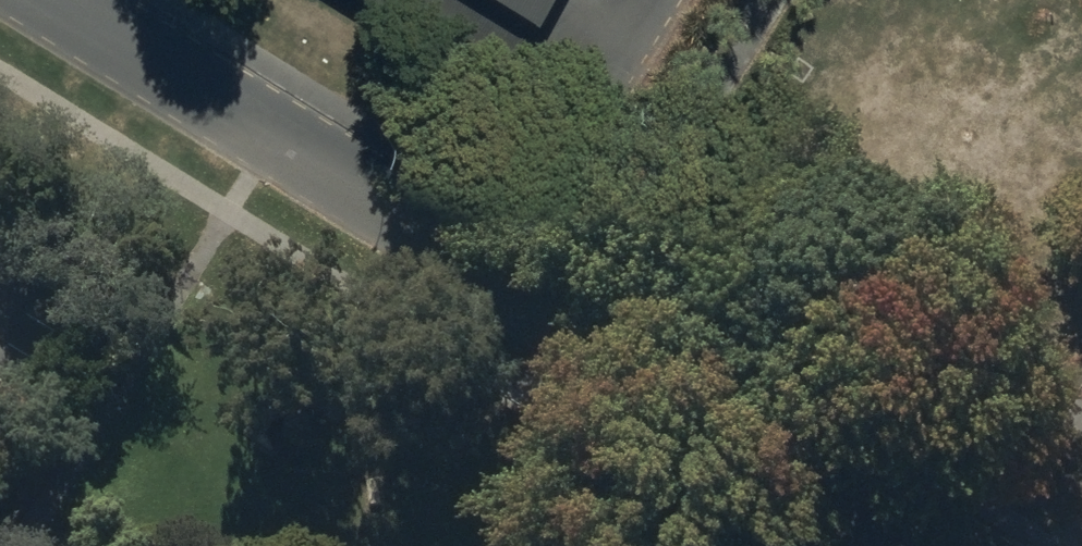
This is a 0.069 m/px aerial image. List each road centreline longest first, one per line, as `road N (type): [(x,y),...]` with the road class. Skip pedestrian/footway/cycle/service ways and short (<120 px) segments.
road 1 (unclassified): [(948,545),(461,248)]
road 2 (unclassified): [(461,248),(54,0)]
road 3 (unclassified): [(461,248),(612,0)]

